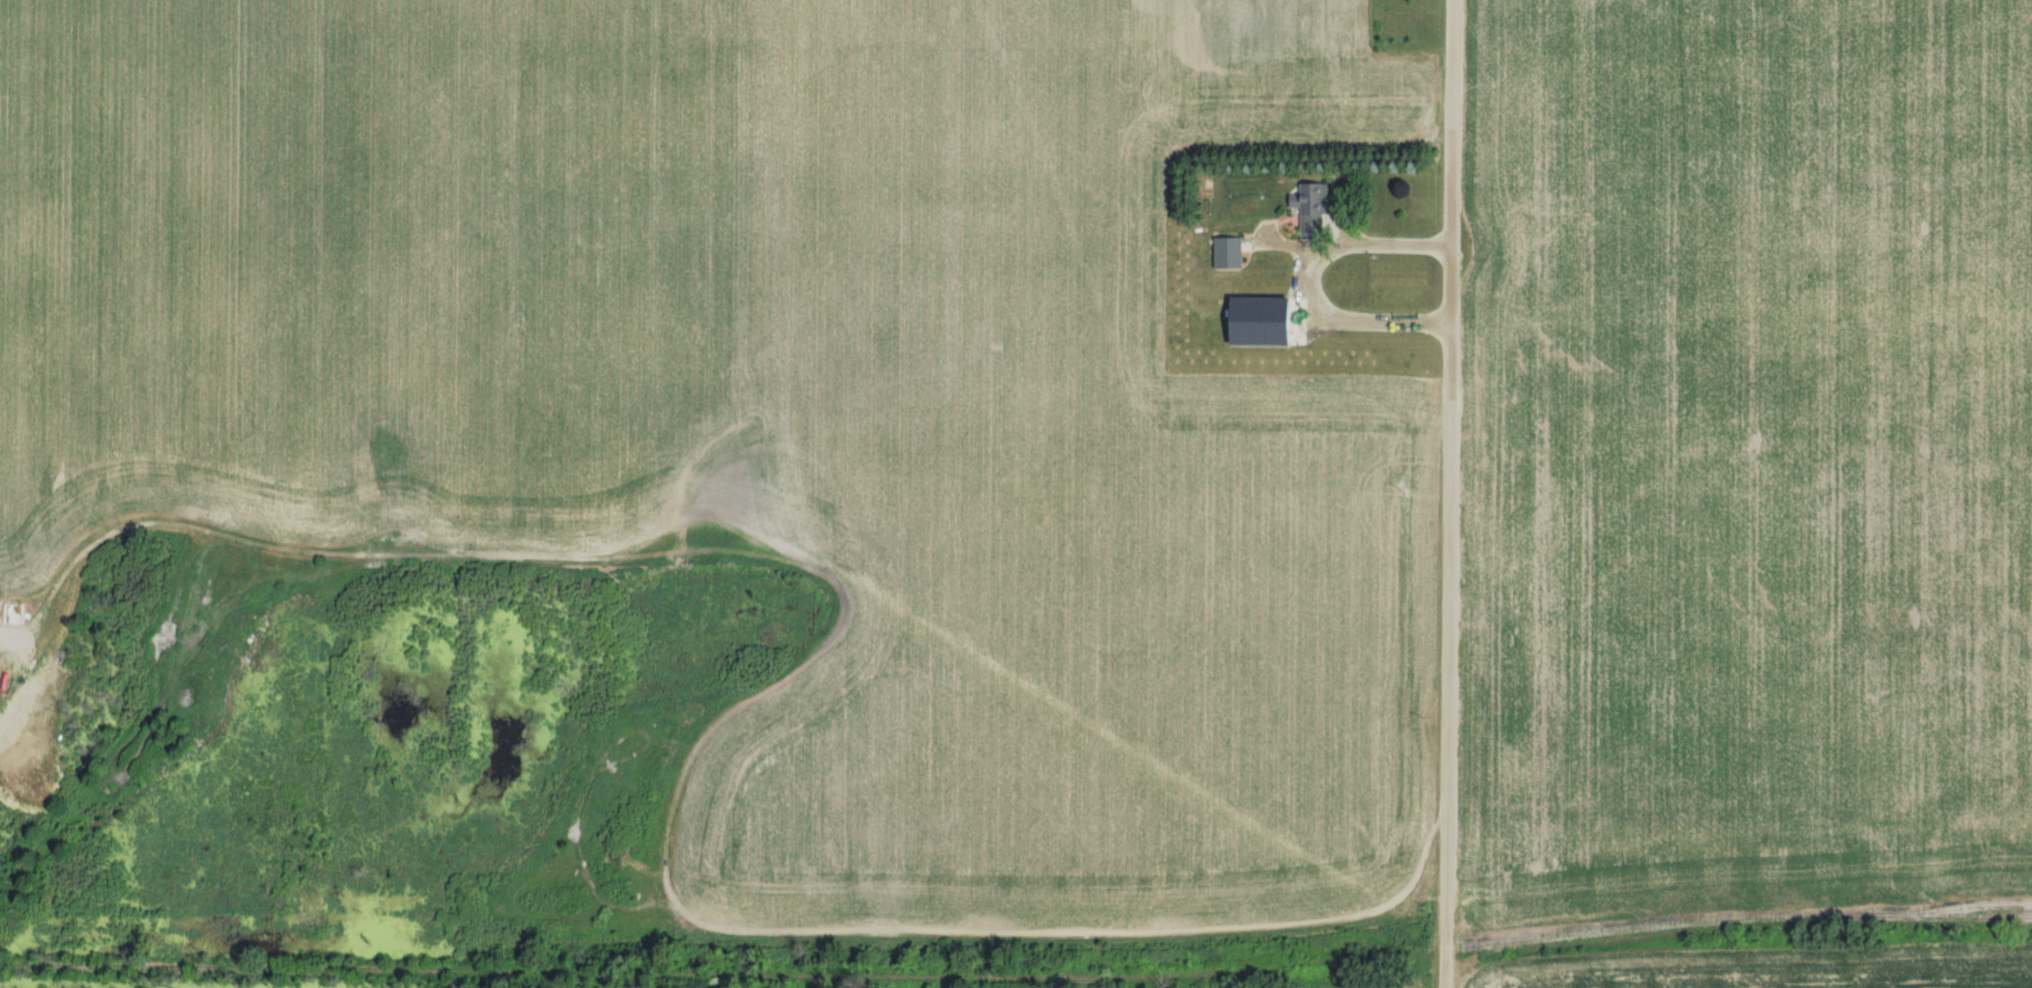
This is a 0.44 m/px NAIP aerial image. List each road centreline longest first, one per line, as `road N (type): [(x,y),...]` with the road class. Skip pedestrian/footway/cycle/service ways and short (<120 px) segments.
road 1 (residential): [(1446,987),(1453,0)]

